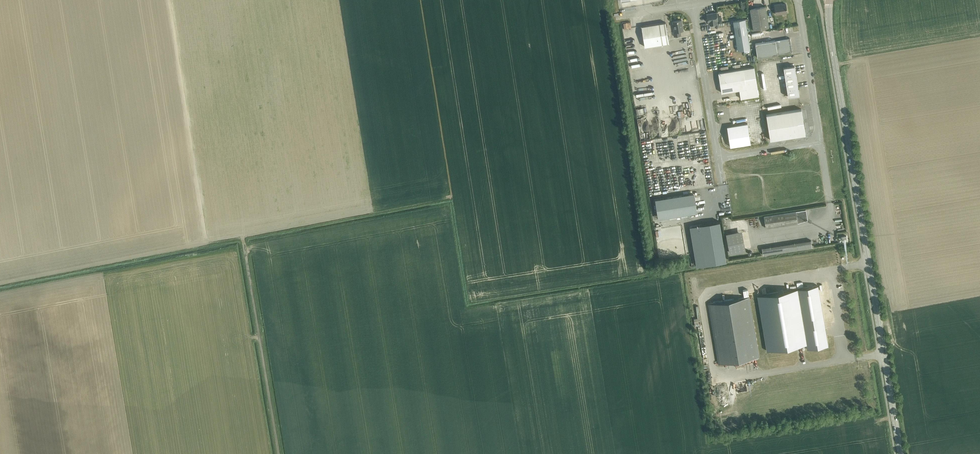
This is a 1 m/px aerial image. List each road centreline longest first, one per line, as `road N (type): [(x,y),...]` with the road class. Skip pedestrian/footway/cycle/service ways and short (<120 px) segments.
road 1 (tertiary): [(900,453),(830,0)]
road 2 (track): [(278,453),(244,248)]
road 3 (unclassified): [(693,5),(718,158)]
road 4 (unclassified): [(819,141),(798,0)]

